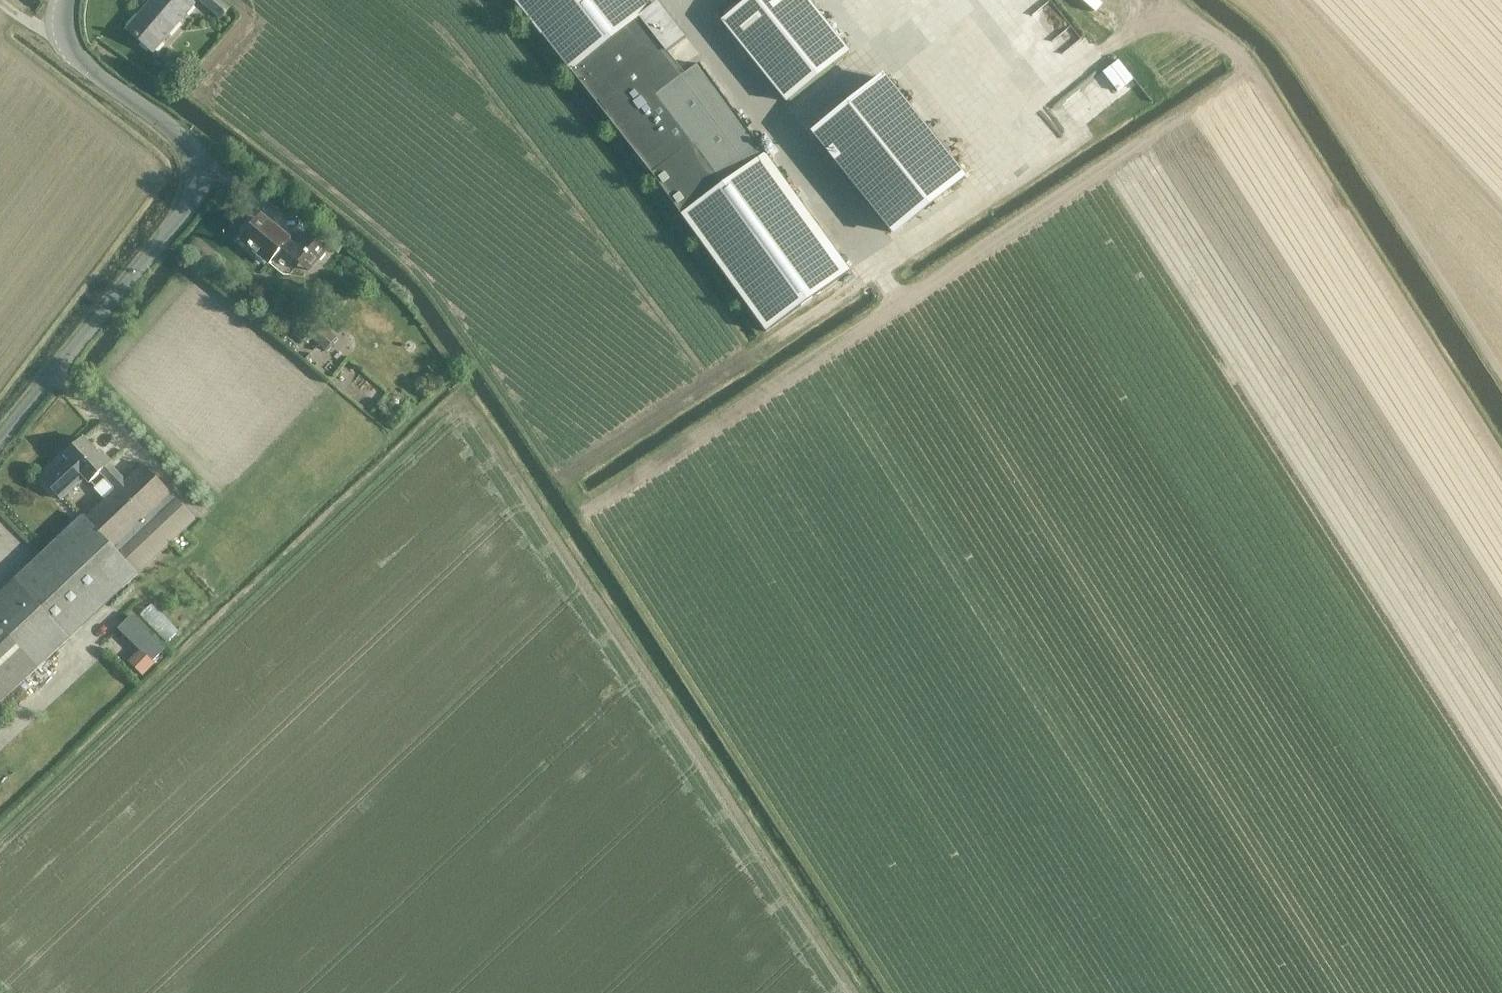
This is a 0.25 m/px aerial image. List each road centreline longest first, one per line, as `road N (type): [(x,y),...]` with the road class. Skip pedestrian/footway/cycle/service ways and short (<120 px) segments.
road 1 (track): [(1340,992),(782,124)]
road 2 (unclassified): [(0,439),(198,199),(201,156),(76,55),(69,0)]

